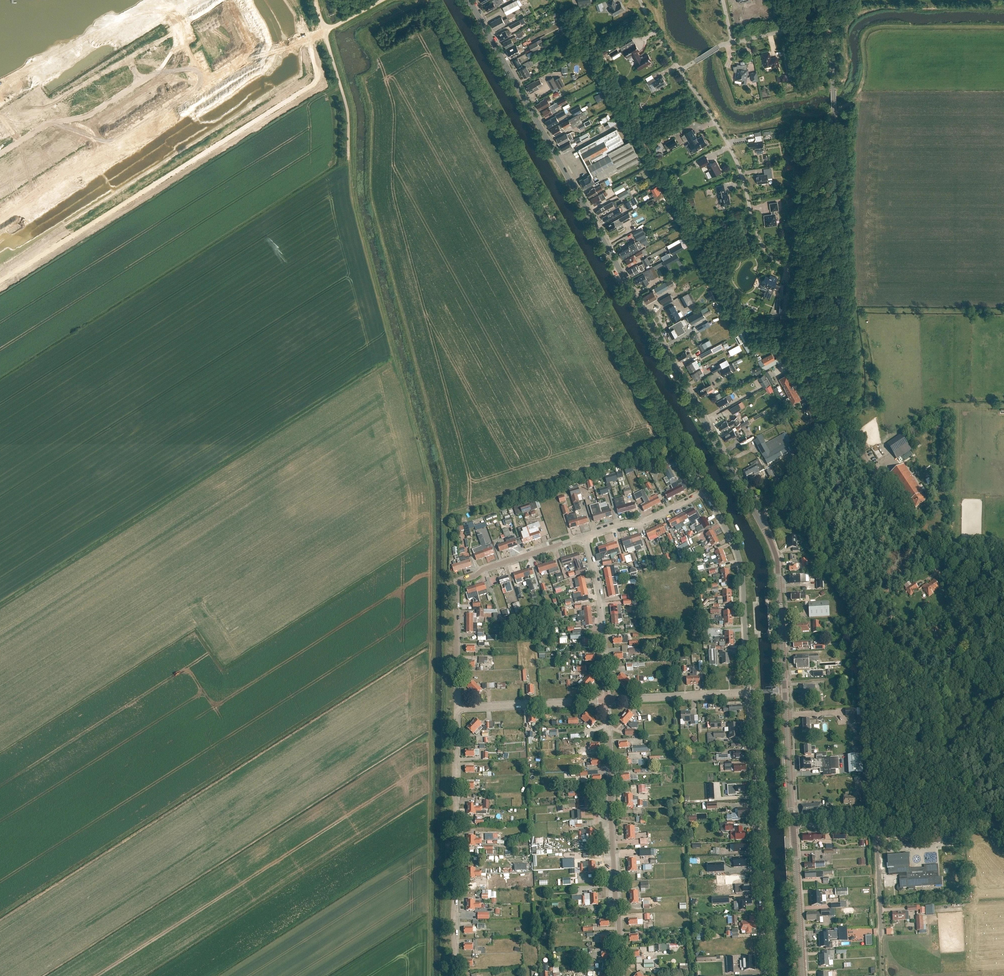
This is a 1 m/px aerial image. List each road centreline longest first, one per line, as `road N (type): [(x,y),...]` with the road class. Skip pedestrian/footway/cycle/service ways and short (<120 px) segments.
road 1 (track): [(382,0),(325,36),(348,111),(353,193),(432,494),(429,975)]
road 2 (secondary): [(757,518),(470,0)]
road 3 (unclassified): [(704,491),(430,0)]
road 4 (unclassified): [(768,975),(749,692)]
road 5 (residential): [(839,265),(786,264),(767,251),(730,148),(679,71)]
road 6 (residential): [(621,975),(606,700)]
road 7 (residential): [(456,975),(457,707)]
road 8 (residential): [(457,707),(459,581),(584,537)]
road 9 (unclassified): [(839,265),(831,27)]
road 10 (unclassified): [(749,692),(740,565),(704,491)]
road 11 (unclassified): [(1003,825),(794,825)]
road 12 (secondary): [(785,691),(778,565),(757,518)]
road 13 (residential): [(606,700),(601,610),(584,537)]
road 14 (residential): [(0,155),(46,125),(81,118),(143,84)]
road 15 (unclassified): [(828,412),(845,373),(839,265)]
road 16 (secondary): [(802,975),(794,825)]
road 17 (residential): [(457,707),(606,700)]
road 18 (residential): [(606,700),(749,692)]
road 19 (secondary): [(794,825),(785,691)]
road 20 (track): [(896,506),(968,614)]
road 21 (residential): [(584,537),(638,525),(704,491)]
road 22 (unclassified): [(757,518),(828,412)]

